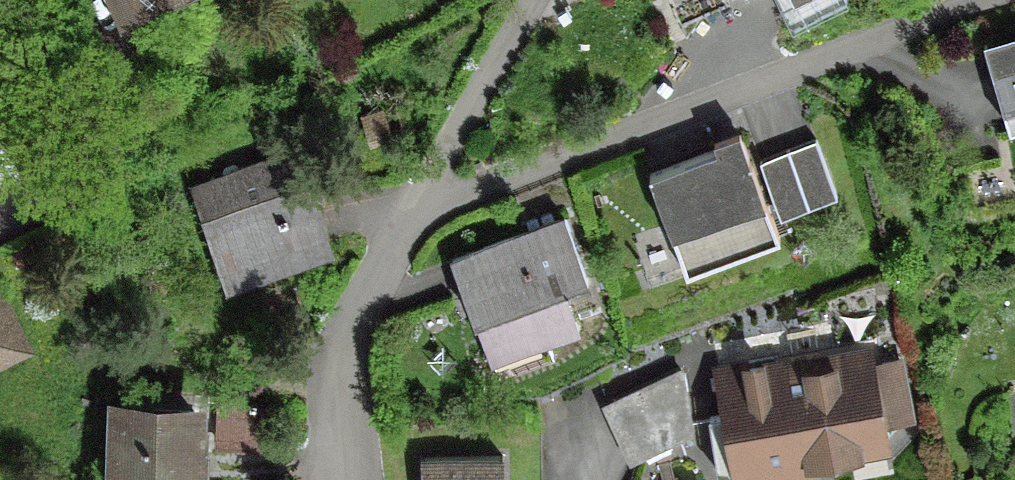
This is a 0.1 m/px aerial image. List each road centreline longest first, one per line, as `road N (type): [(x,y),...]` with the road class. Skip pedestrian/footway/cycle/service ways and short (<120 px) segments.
road 1 (residential): [(428,205),(978,0)]
road 2 (residential): [(337,479),(339,364),(353,315),(428,205)]
road 3 (residential): [(531,0),(456,123),(428,205)]

